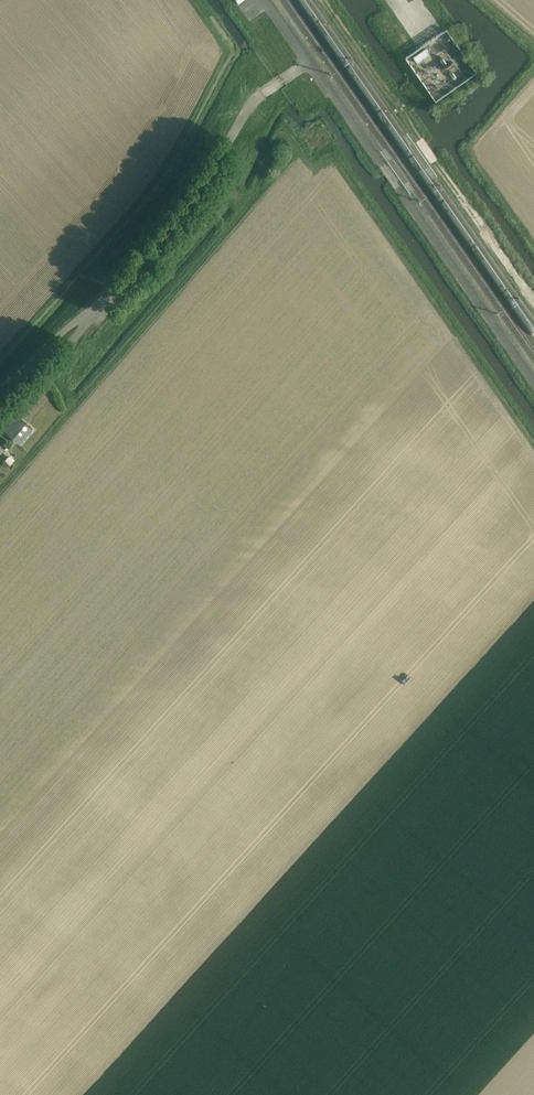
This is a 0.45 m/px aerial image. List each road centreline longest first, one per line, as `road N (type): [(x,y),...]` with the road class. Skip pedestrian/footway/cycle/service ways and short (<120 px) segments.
road 1 (residential): [(128,280),(249,107),(283,80)]
road 2 (residential): [(0,422),(128,280)]
road 3 (track): [(435,162),(533,302)]
road 4 (track): [(323,0),(419,140)]
road 5 (residential): [(0,391),(128,280)]

